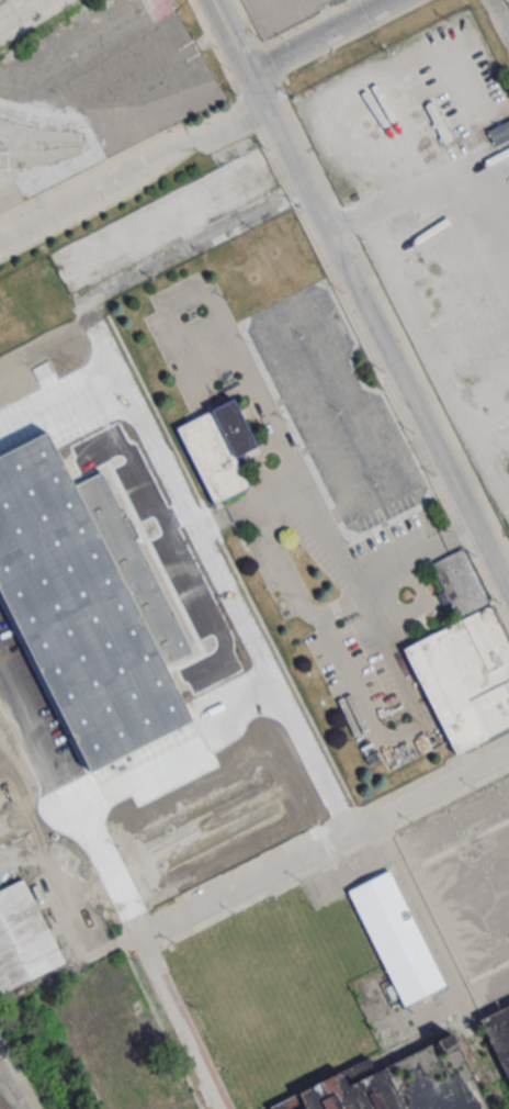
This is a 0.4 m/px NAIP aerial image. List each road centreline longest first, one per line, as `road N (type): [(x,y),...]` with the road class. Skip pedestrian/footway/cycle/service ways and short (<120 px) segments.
road 1 (residential): [(508,587),(208,0)]
road 2 (residential): [(226,1108),(1,646)]
road 3 (residential): [(146,938),(508,754)]
road 4 (residential): [(249,77),(389,0)]

